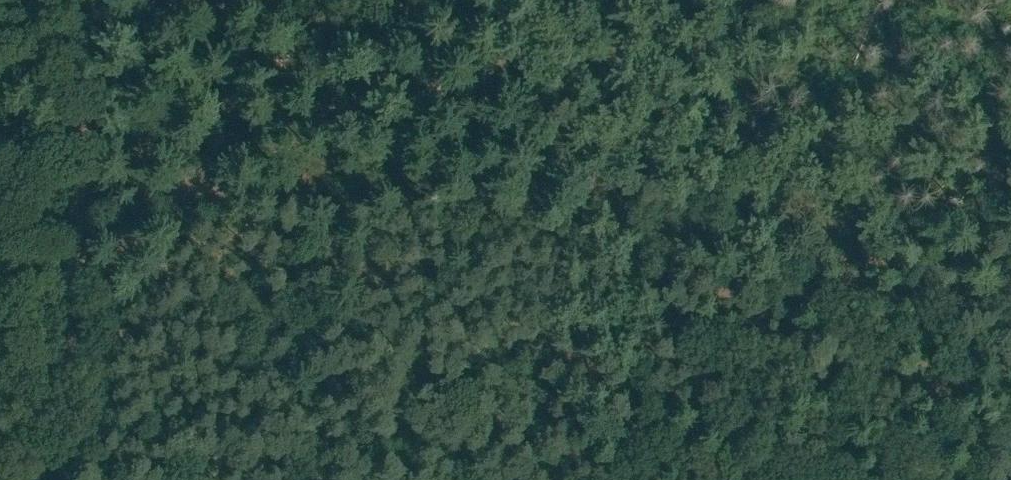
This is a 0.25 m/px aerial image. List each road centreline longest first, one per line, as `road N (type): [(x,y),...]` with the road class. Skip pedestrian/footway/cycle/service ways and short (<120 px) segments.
road 1 (track): [(102,0),(49,479)]

